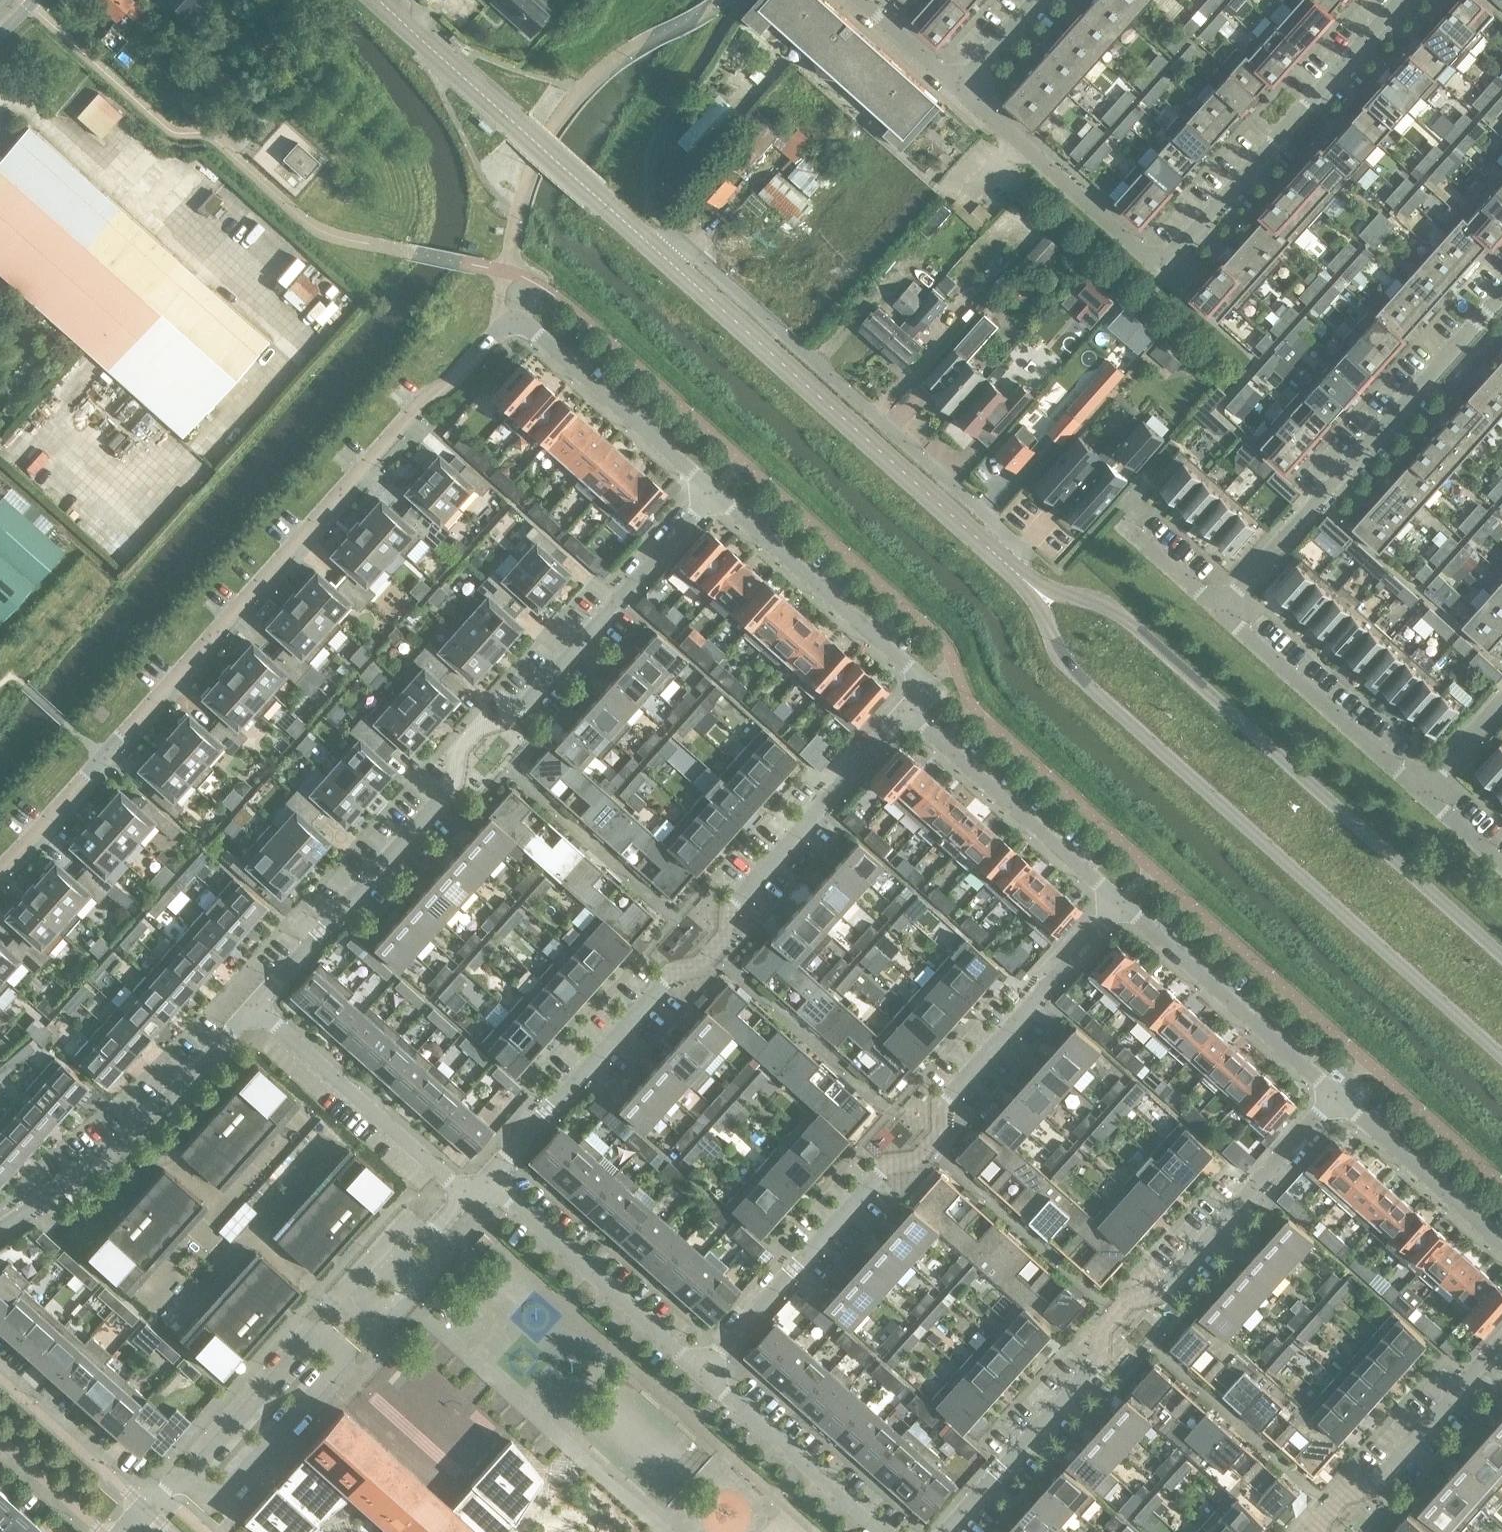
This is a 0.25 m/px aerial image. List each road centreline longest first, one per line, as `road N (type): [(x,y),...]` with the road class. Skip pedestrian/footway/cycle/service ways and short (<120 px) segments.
road 1 (residential): [(0,869),(412,411),(511,325),(537,335),(714,494)]
road 2 (residential): [(254,1005),(454,786),(459,748),(472,733),(488,715),(518,709),(714,494)]
road 3 (tertiary): [(1030,584),(1079,676),(1501,1054)]
road 4 (residential): [(475,1189),(669,973),(698,968),(713,952),(728,934),(730,904),(908,709)]
road 5 (residential): [(697,1370),(876,1175),(922,1155),(939,1135),(940,1102),(1118,902)]
road 6 (tertiary): [(1501,955),(1117,608),(1030,584)]
road 7 (residential): [(944,1531),(1096,1363),(1101,1329),(1131,1299),(1166,1286),(1334,1097)]
road 8 (residential): [(1009,537),(683,239),(663,256)]
road 9 (tertiary): [(993,552),(663,256)]
road 10 (residential): [(1501,294),(1220,610)]
road 11 (tertiary): [(663,256),(380,0)]
road 12 (residential): [(1400,0),(1154,266)]
road 13 (residential): [(0,1226),(109,1148),(254,1005)]
road 14 (residential): [(714,494),(927,685),(908,709)]
road 15 (residential): [(1118,902),(1334,1097)]
road 16 (residential): [(697,1370),(500,1192),(475,1189)]
road 17 (residential): [(475,1189),(455,1184),(254,1005)]
road 18 (residential): [(908,709),(1118,902)]
road 19 (residential): [(1220,610),(1421,789)]
road 20 (residential): [(1315,1531),(1328,1507),(1350,1486),(1387,1471),(1501,1346)]
road 21 (residential): [(958,87),(1154,266)]
road 22 (residential): [(877,1531),(697,1370)]
road 23 (residential): [(1334,1097),(1501,1245)]
road 24 (residential): [(145,1508),(0,1377)]
road 25 (residential): [(0,1441),(103,1531)]
road 26 (residential): [(861,0),(958,87)]
road 27 (residential): [(1124,526),(1220,610)]
road 28 (residential): [(1501,699),(1421,789)]

